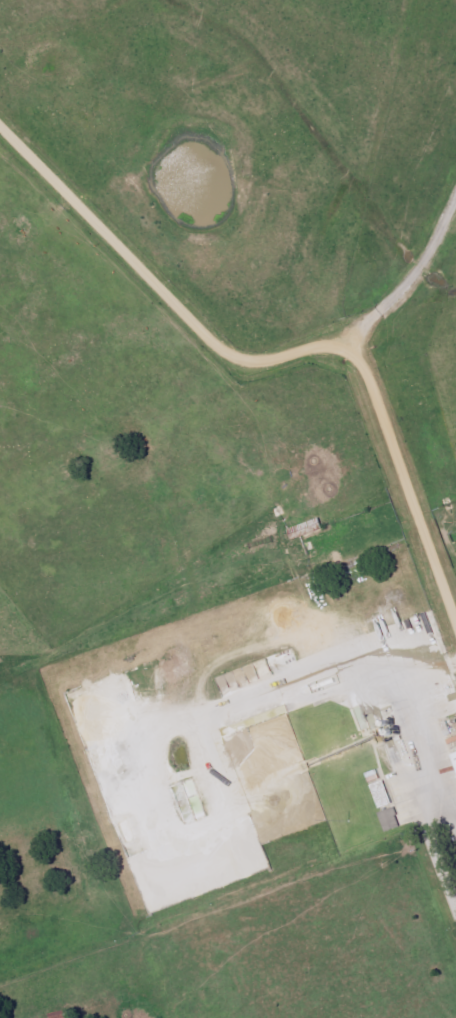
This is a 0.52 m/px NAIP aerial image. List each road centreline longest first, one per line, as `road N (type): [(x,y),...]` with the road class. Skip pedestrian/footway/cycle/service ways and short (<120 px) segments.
road 1 (residential): [(352,334),(266,360),(238,358),(0,123)]
road 2 (residential): [(455,613),(352,334)]
road 3 (residential): [(352,334),(404,289),(455,199)]

